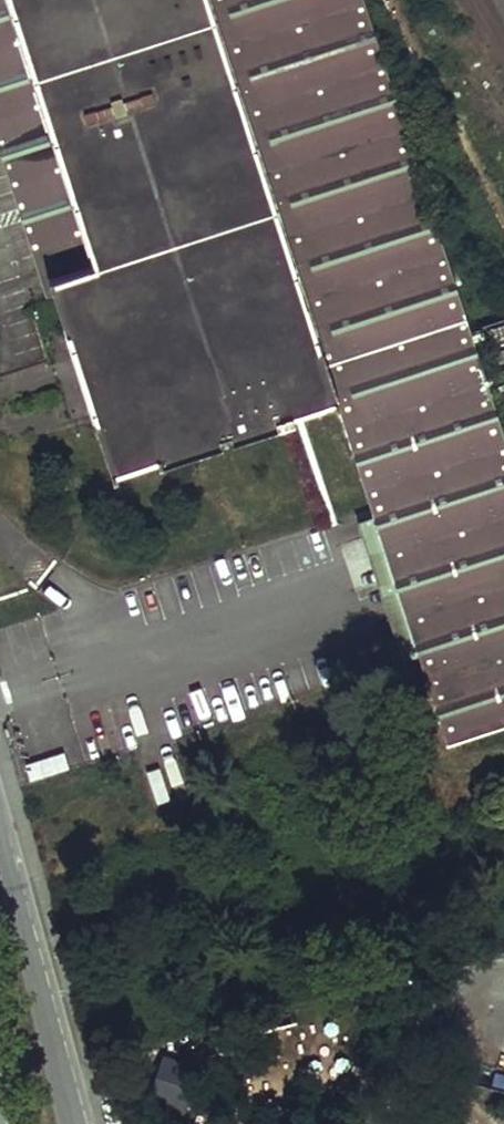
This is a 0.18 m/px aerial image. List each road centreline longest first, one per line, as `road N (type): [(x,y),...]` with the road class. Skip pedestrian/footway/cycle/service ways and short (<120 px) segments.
road 1 (residential): [(68,1123),(0,862)]

